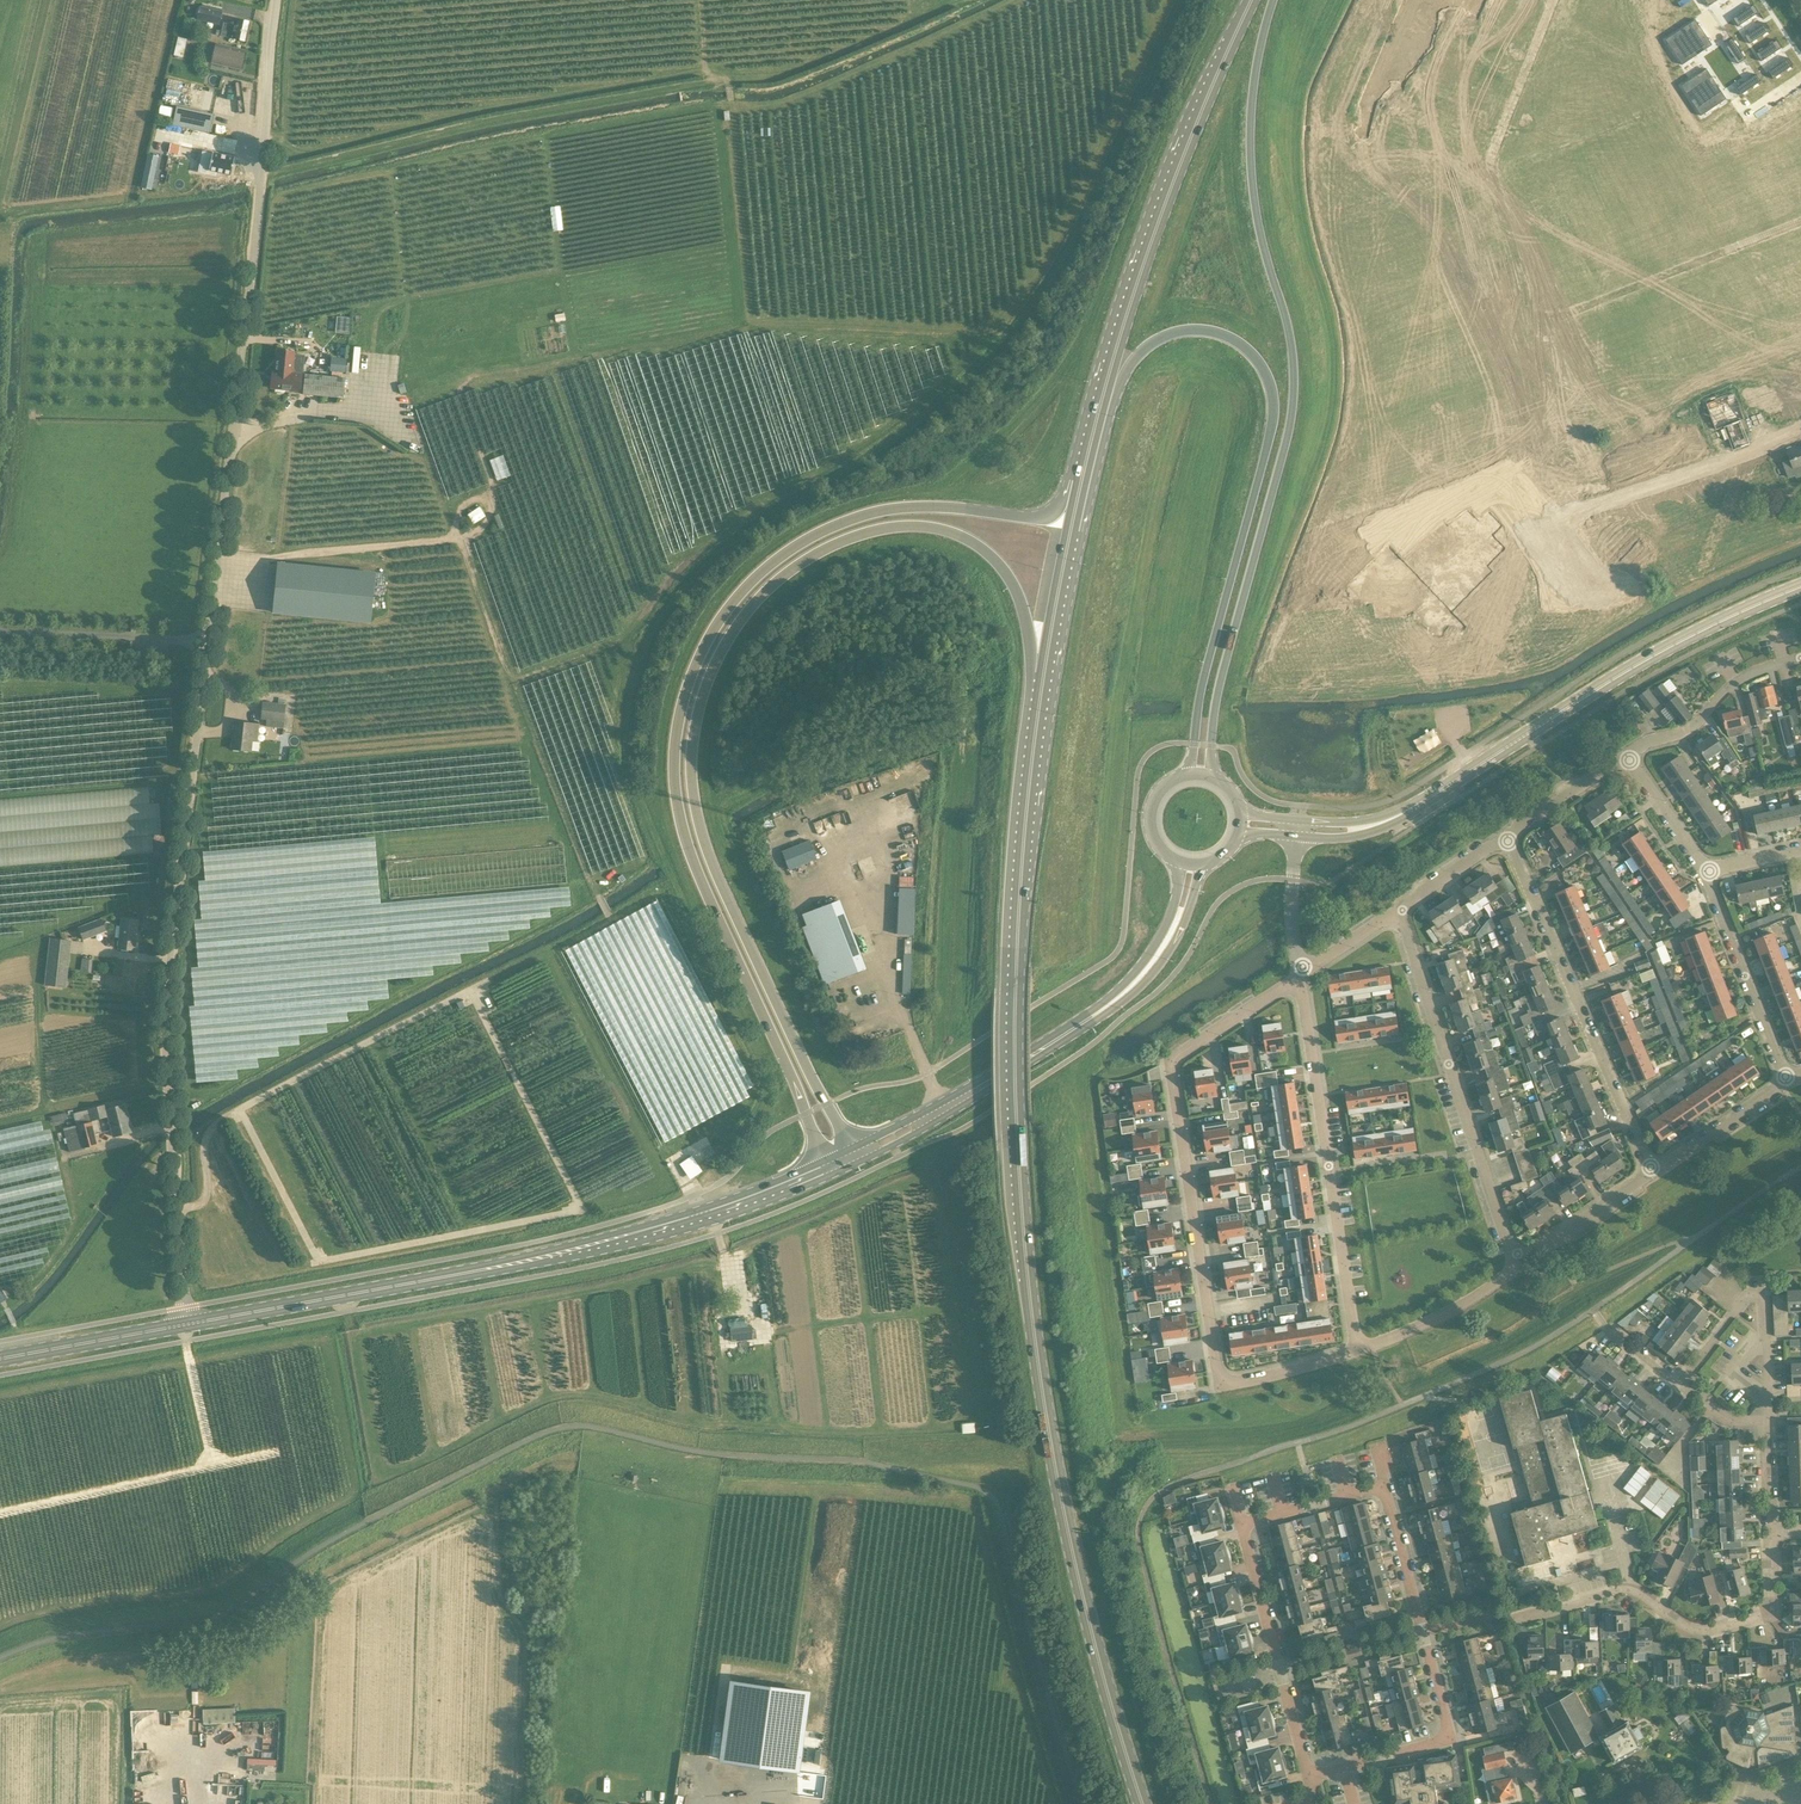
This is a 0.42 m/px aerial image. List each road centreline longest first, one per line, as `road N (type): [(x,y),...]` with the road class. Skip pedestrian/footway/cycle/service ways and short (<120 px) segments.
road 1 (unclassified): [(184,1325),(162,1079),(167,954),(275,0)]
road 2 (primary): [(1144,1803),(1058,1477),(1020,1191),(1020,875),(1045,671)]
road 3 (primary): [(1081,478),(1044,516),(912,508),(857,516),(805,540),(737,597),(687,685),(673,774),(685,842),(828,1169)]
road 4 (primary): [(854,1157),(701,833),(691,742),(716,658),(785,575),(851,539),(912,526),(967,540),(1002,569),(1045,671)]
road 5 (primary): [(1213,775),(1218,694),(1293,392),(1293,355),(1258,219),(1251,155),(1252,88),(1272,0)]
road 6 (primary): [(184,1325),(616,1241),(828,1169)]
road 7 (primary): [(1100,409),(1144,347),(1186,329),(1215,328),(1241,340),(1271,384),(1269,433),(1202,686),(1191,772)]
road 8 (residential): [(1356,1349),(1243,1379),(1222,1377),(1170,1066),(1298,976)]
road 9 (tertiary): [(1298,827),(1343,832),(1411,810),(1612,679),(1800,587)]
road 10 (primary): [(1100,409),(1155,230),(1253,0)]
road 11 (residential): [(1544,472),(1645,568),(1761,522),(1723,376)]
road 12 (residential): [(1383,1485),(1241,1526),(1310,1777)]
road 13 (residential): [(1356,1349),(1298,976)]
road 14 (residential): [(1520,1261),(1400,908)]
road 15 (residential): [(1653,1167),(1506,834)]
road 16 (residential): [(1772,1532),(1775,1597),(1762,1615),(1694,1631),(1645,1597),(1613,1591),(1516,1619)]
road 17 (residential): [(1557,173),(1712,135),(1800,81)]
road 18 (residential): [(1678,1385),(1749,1294),(1764,1294),(1768,1419)]
road 19 (primary): [(1046,1046),(1078,1033),(1147,981),(1187,918),(1206,864)]
road 20 (residential): [(1310,1777),(1447,1735),(1422,1631)]
road 21 (residential): [(1565,283),(1665,268),(1800,210)]
road 22 (primary): [(1173,859),(1174,907),(1136,972),(1046,1046)]
road 23 (primary): [(854,1157),(1046,1046)]
road 24 (residential): [(1711,878),(1786,1077)]
road 25 (residential): [(1631,756),(1655,738),(1684,735),(1755,682),(1800,662)]
road 26 (primary): [(1045,671),(1081,478)]
road 27 (residential): [(1520,1261),(1444,1313),(1356,1349)]
road 28 (primary): [(0,1359),(184,1325)]
road 29 (residential): [(1383,250),(1562,238)]
road 30 (residential): [(1557,98),(1485,89),(1510,0)]
road 31 (residential): [(1653,1167),(1520,1261)]
road 32 (residential): [(1786,1077),(1653,1167)]
road 33 (residential): [(1422,1631),(1383,1485)]
road 34 (residential): [(1298,827),(1291,909),(1298,976)]
road 35 (residential): [(1565,283),(1574,393),(1592,427)]
road 36 (residential): [(1506,834),(1631,756)]
road 37 (residential): [(1631,756),(1711,878)]
road 38 (residential): [(1592,427),(1651,391),(1723,376)]
road 39 (residential): [(1400,908),(1506,834)]
road 40 (residential): [(1298,976),(1400,908)]

